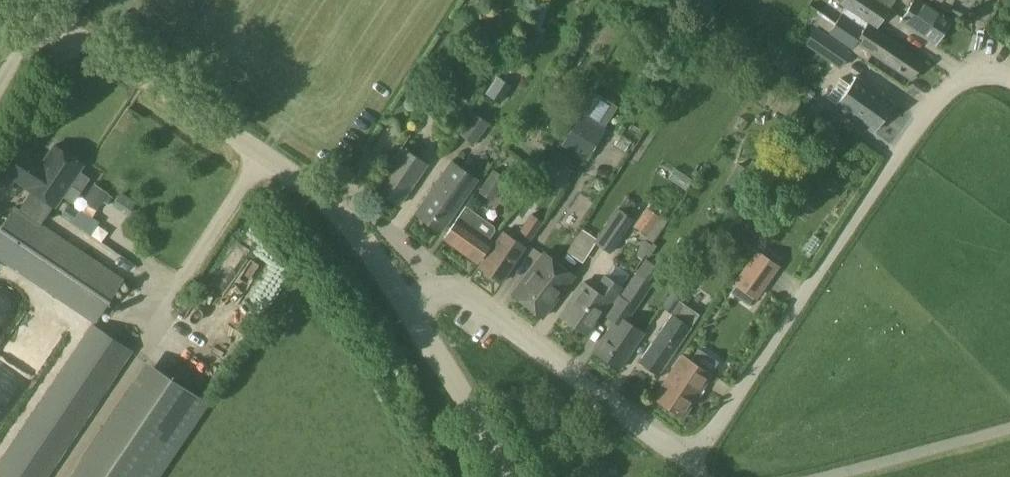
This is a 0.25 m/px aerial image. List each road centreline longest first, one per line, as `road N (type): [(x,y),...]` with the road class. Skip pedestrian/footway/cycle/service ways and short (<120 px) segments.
road 1 (unclassified): [(415,310),(447,285),(466,285),(694,459),(942,96),(979,71),(1009,70)]
road 2 (unclassified): [(415,310),(346,213),(23,0)]
road 3 (unclassified): [(521,476),(415,310)]

